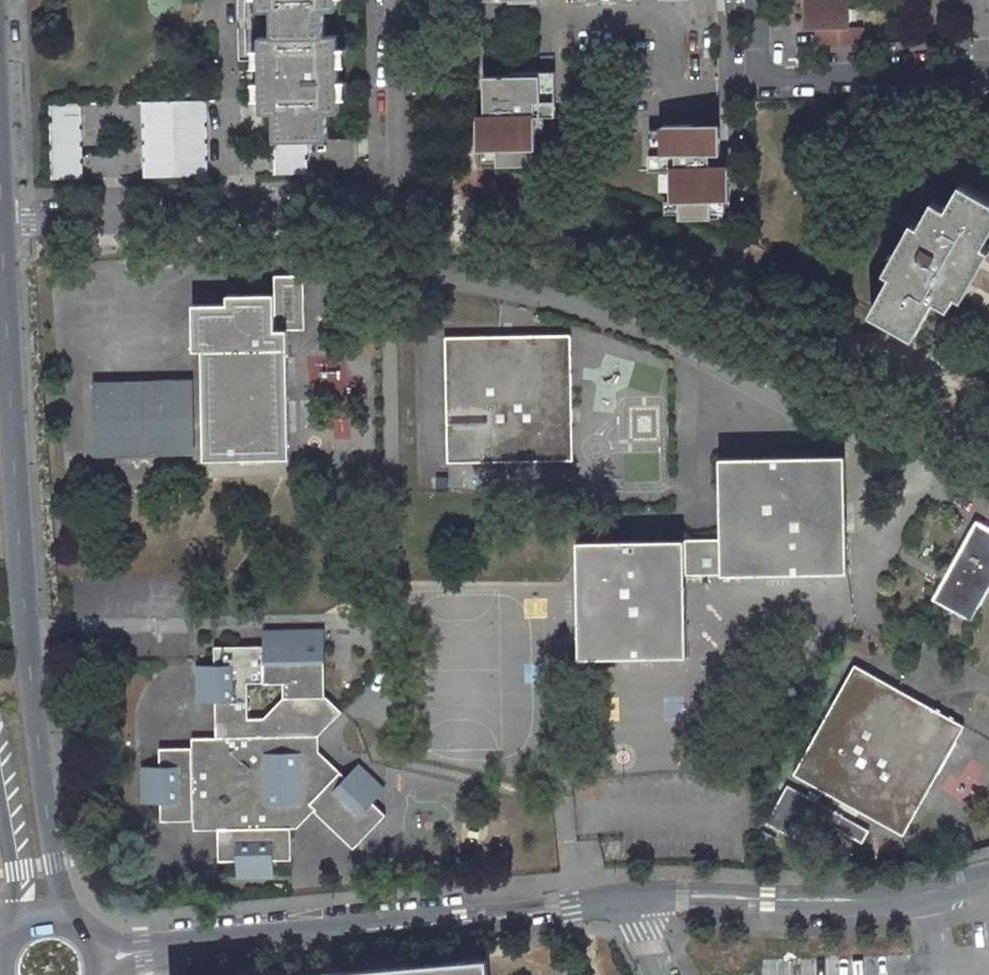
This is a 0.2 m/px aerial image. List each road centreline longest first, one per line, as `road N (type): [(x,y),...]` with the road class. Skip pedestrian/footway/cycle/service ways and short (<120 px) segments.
road 1 (tertiary): [(142,954),(682,894),(926,897),(988,878)]
road 2 (secondary): [(52,919),(1,223)]
road 3 (residential): [(391,0),(392,201),(365,221),(1,223)]
road 4 (residential): [(958,79),(755,81),(755,0)]
road 5 (unknown): [(807,898),(953,974)]
road 6 (secondary): [(0,770),(26,924)]

